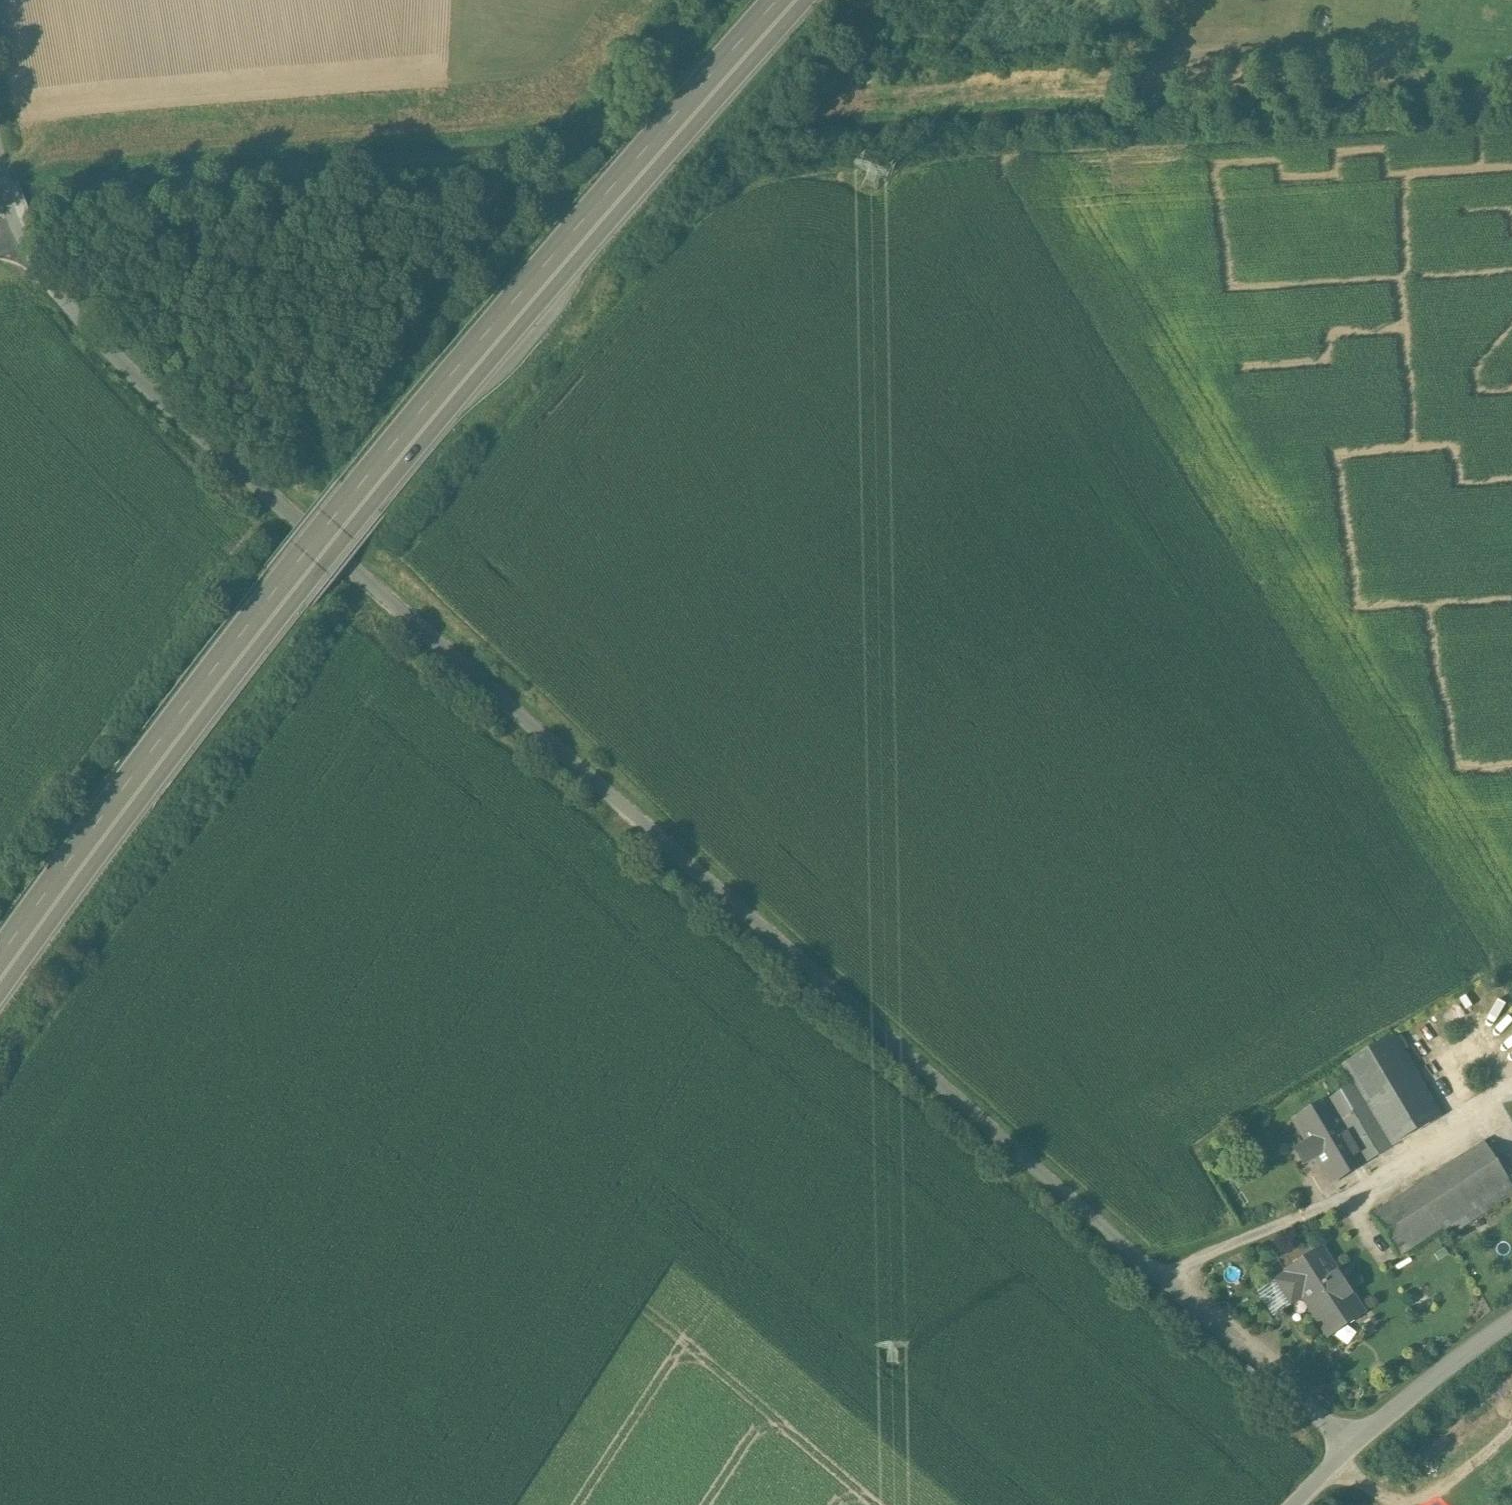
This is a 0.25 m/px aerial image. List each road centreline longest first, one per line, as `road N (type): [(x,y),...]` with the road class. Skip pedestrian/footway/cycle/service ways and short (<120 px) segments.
road 1 (unclassified): [(1351,1444),(148,391),(68,310),(21,241)]
road 2 (trunk): [(789,0),(346,511),(0,976)]
road 3 (unclassified): [(1351,1444),(1511,1328)]

